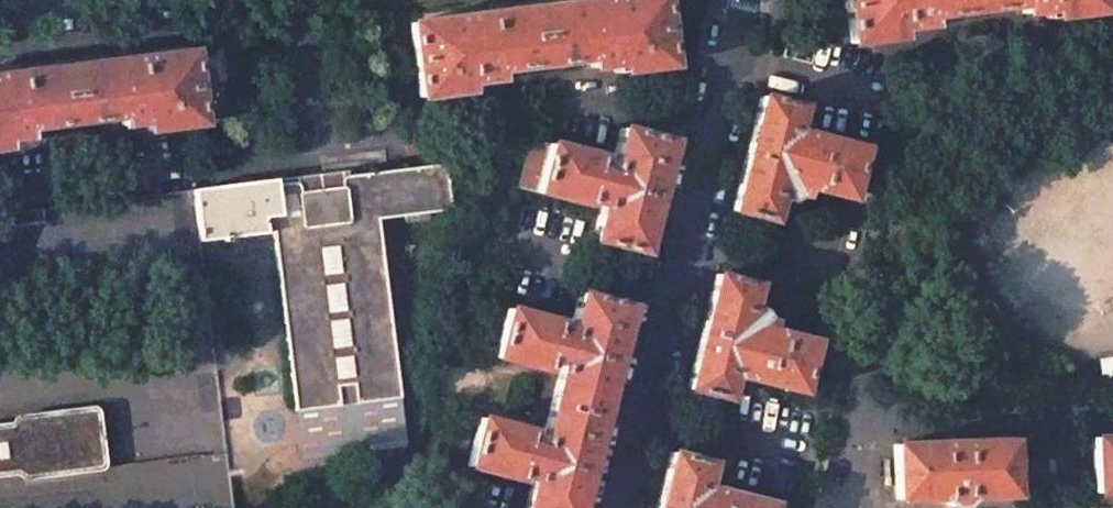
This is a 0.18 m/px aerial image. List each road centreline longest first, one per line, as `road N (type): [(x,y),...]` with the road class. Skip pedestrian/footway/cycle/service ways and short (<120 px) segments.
road 1 (residential): [(748,0),(616,507)]

